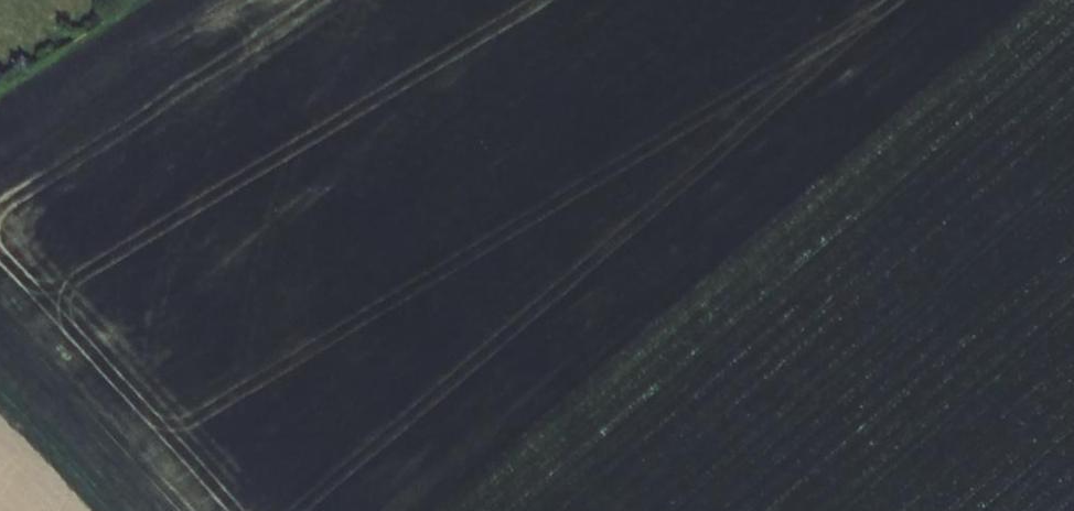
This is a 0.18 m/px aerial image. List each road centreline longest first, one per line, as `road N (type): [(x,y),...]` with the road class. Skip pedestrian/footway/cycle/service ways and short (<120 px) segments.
road 1 (track): [(0,420),(89,510)]

